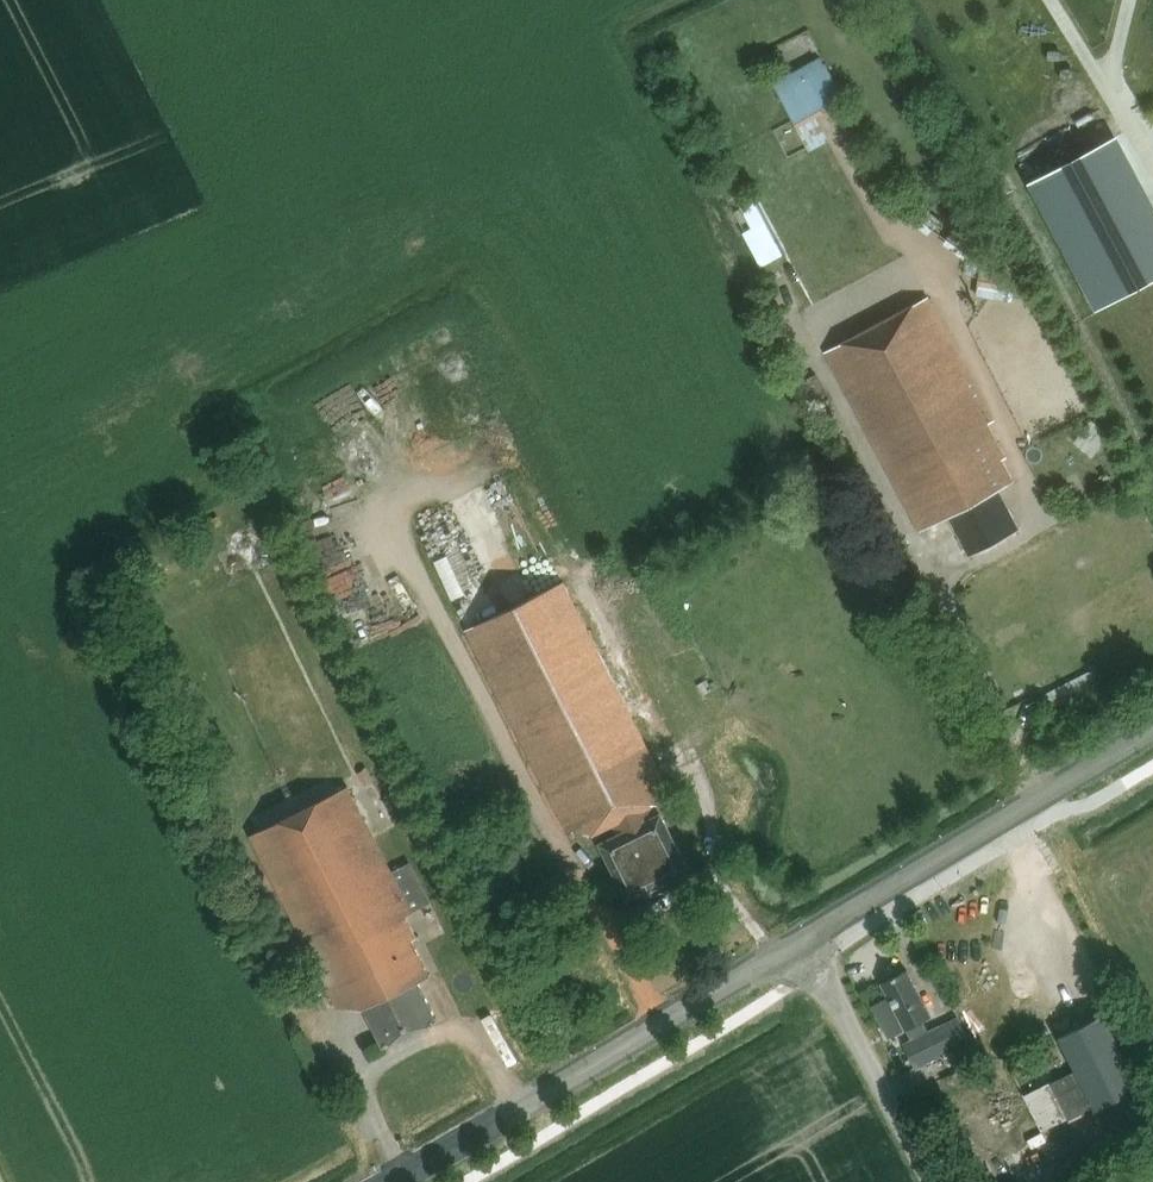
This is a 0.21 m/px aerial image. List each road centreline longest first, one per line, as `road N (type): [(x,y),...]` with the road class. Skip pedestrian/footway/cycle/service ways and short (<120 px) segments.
road 1 (secondary): [(398,1181),(796,942)]
road 2 (secondary): [(796,942),(1152,730)]
road 3 (unclassified): [(931,1181),(842,1003),(796,942)]

